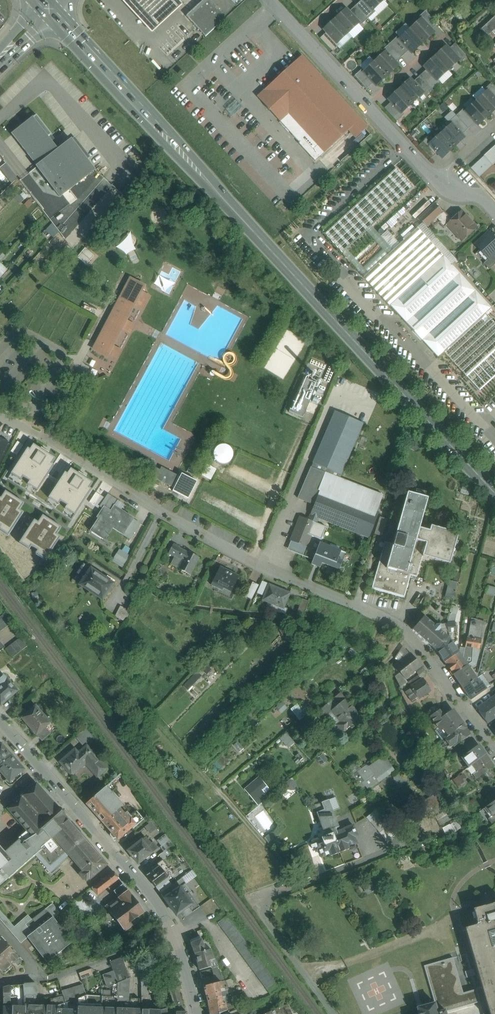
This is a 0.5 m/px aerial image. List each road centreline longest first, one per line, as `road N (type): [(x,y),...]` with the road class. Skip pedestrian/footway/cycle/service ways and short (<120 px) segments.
road 1 (primary): [(48,6),(494,486)]
road 2 (residential): [(494,749),(399,627),(268,571),(0,415)]
road 3 (residential): [(175,934),(0,720)]
road 4 (residential): [(272,0),(436,176)]
road 5 (residential): [(175,934),(51,978),(0,983)]

